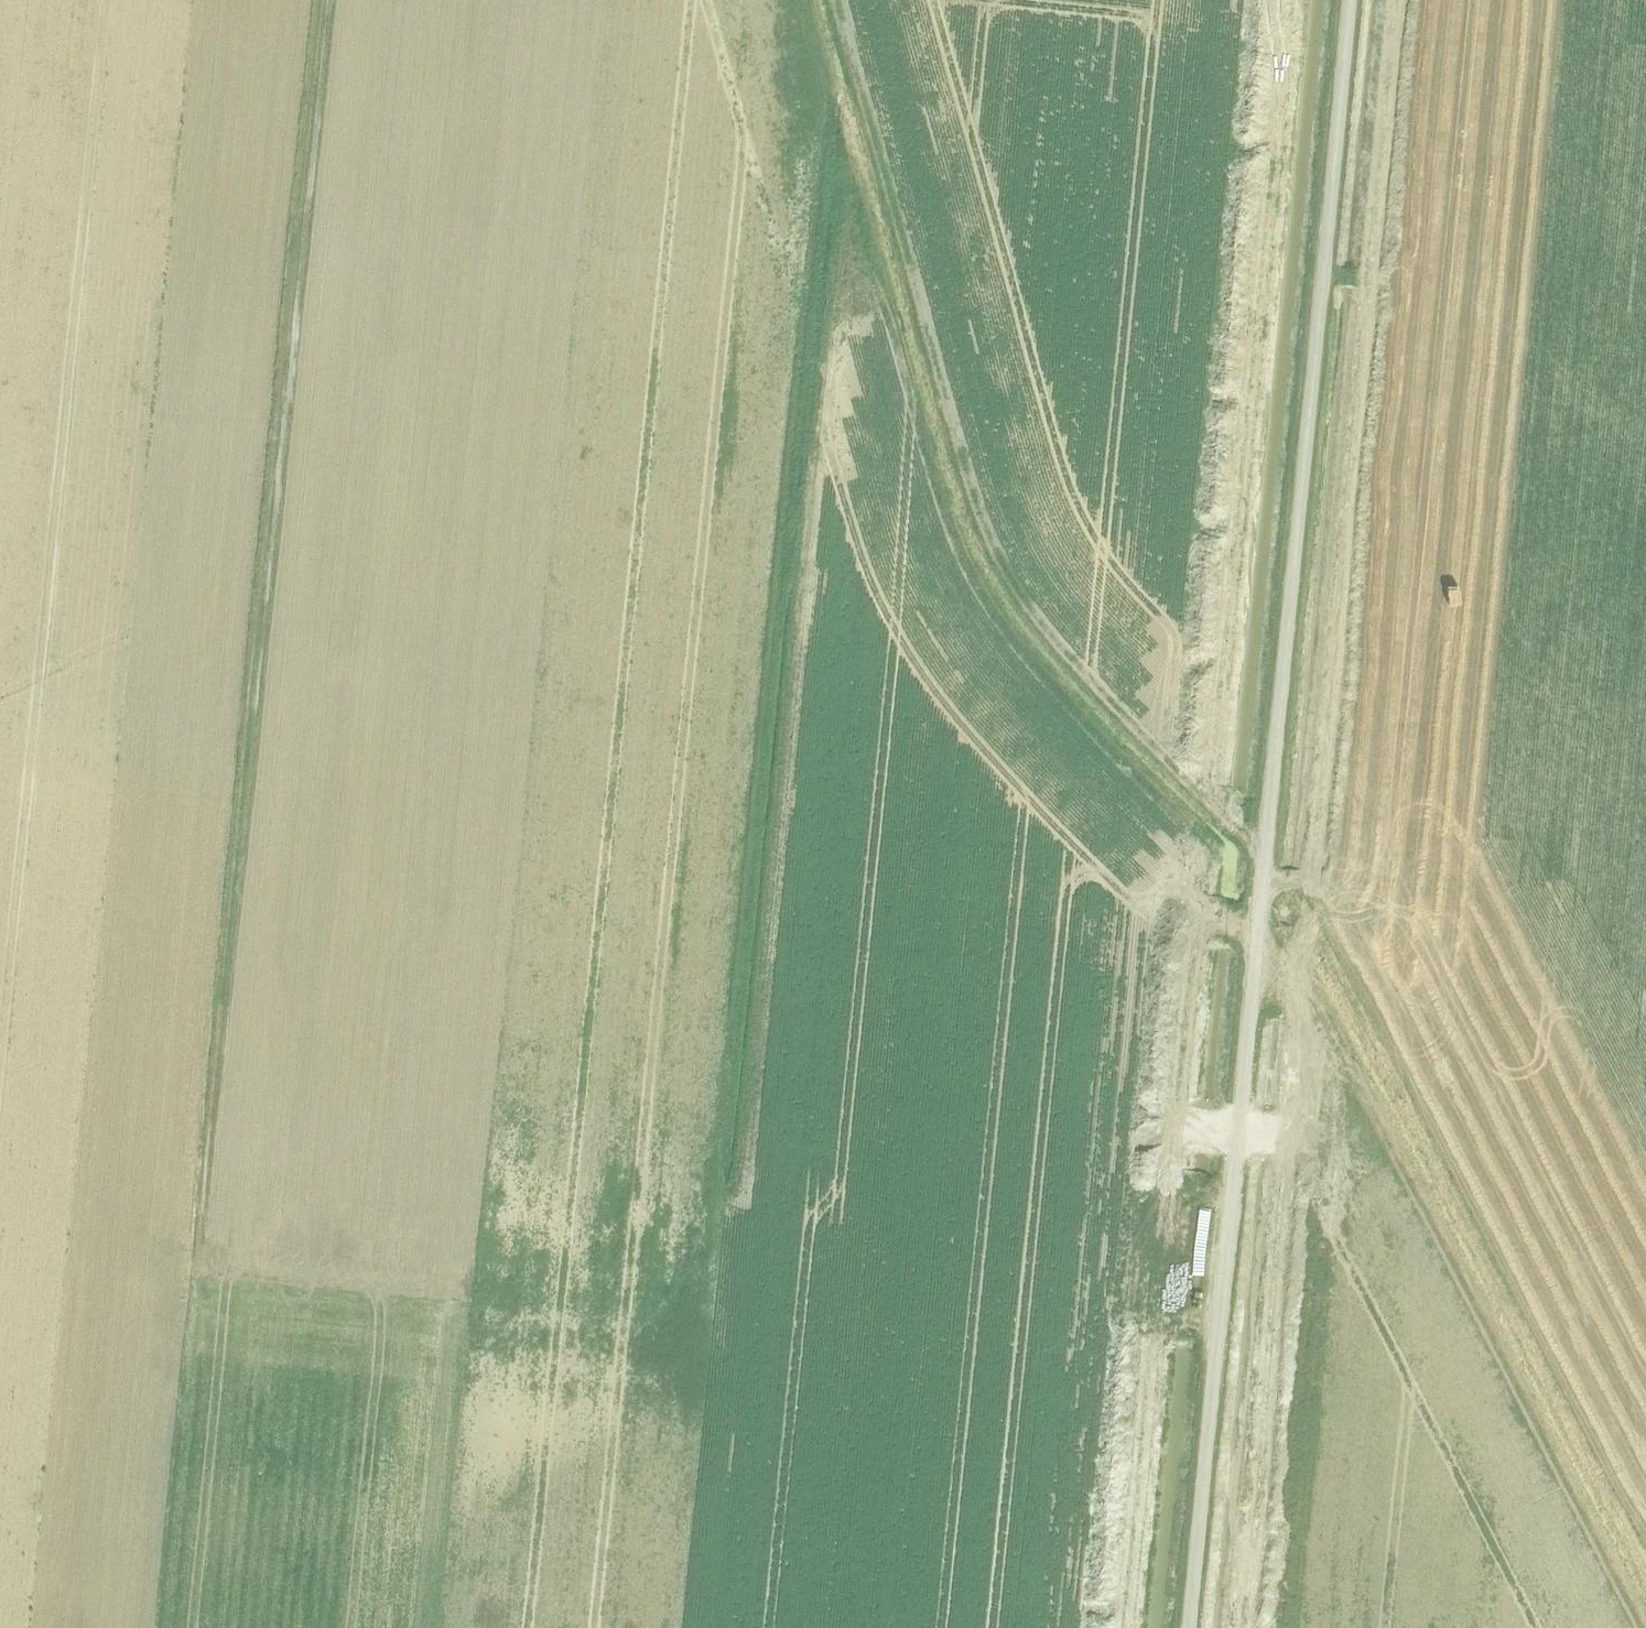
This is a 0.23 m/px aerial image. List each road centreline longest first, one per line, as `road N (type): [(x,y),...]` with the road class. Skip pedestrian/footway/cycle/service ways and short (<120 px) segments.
road 1 (unclassified): [(1184,1627),(1353,0)]

